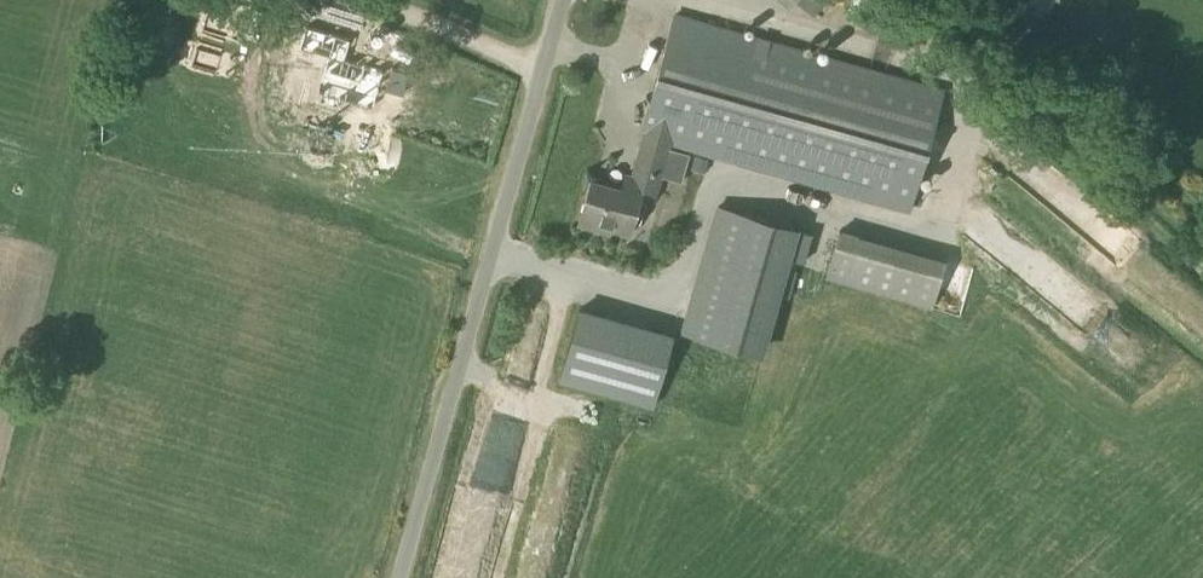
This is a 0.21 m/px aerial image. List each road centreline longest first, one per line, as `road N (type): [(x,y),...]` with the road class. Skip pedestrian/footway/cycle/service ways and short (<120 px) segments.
road 1 (unclassified): [(403,577),(559,0)]
road 2 (track): [(357,0),(539,77)]

